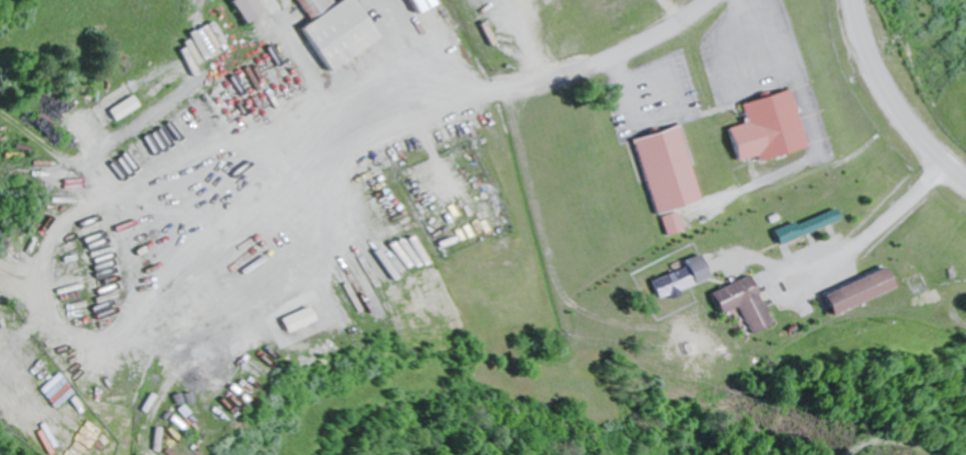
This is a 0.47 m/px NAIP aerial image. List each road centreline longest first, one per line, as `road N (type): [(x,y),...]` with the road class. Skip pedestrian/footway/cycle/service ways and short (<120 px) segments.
road 1 (residential): [(853,0),(893,100),(965,180)]

